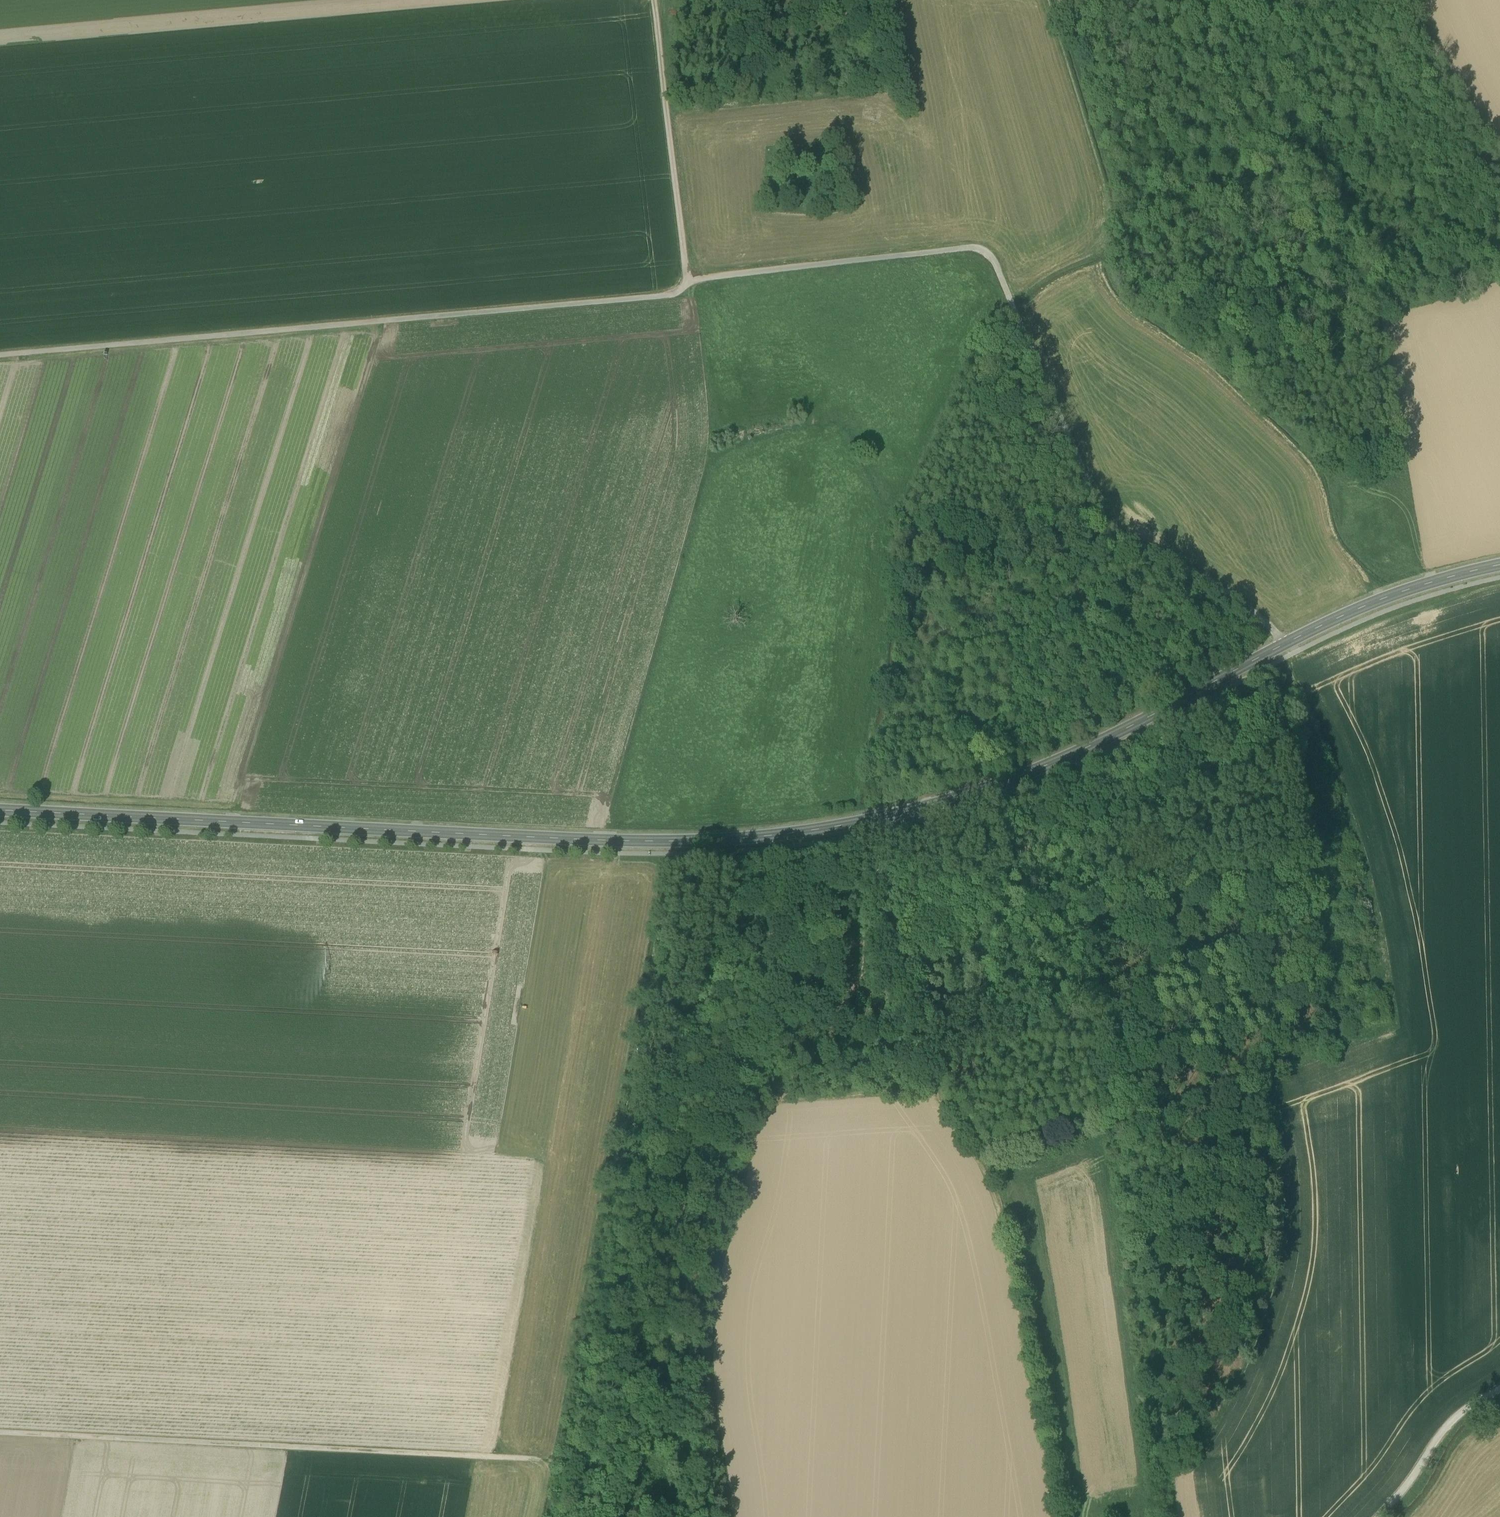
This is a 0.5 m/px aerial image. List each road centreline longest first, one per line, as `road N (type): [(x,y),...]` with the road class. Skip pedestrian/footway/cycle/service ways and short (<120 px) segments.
road 1 (unclassified): [(1285,644),(1240,601),(1106,524),(987,246),(687,280),(677,295),(0,356)]
road 2 (tertiary): [(0,810),(587,840),(787,835),(953,800),(1022,775),(1285,644)]
road 3 (track): [(0,1431),(523,1458)]
road 4 (track): [(1057,1516),(1044,1426),(983,1183),(928,1090)]
road 5 (track): [(652,0),(687,280)]
road 6 (tertiary): [(1285,644),(1384,598),(1499,566)]

